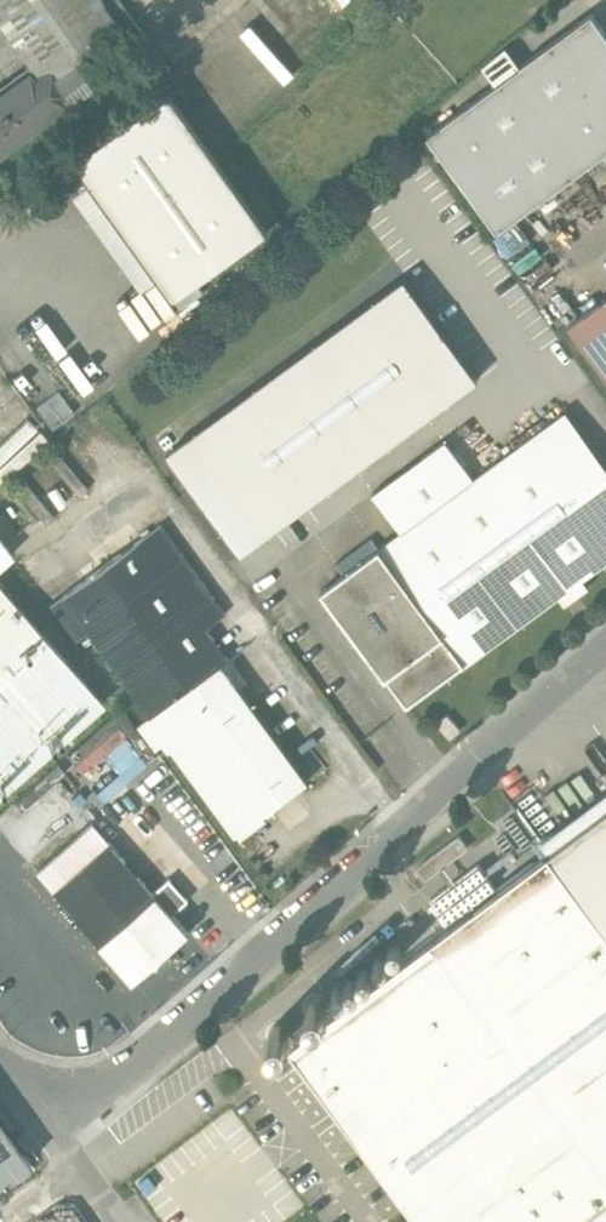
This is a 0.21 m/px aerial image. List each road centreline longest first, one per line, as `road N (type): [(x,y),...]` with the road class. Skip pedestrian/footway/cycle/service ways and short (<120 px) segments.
road 1 (unclassified): [(605,650),(139,1065),(38,1130)]

